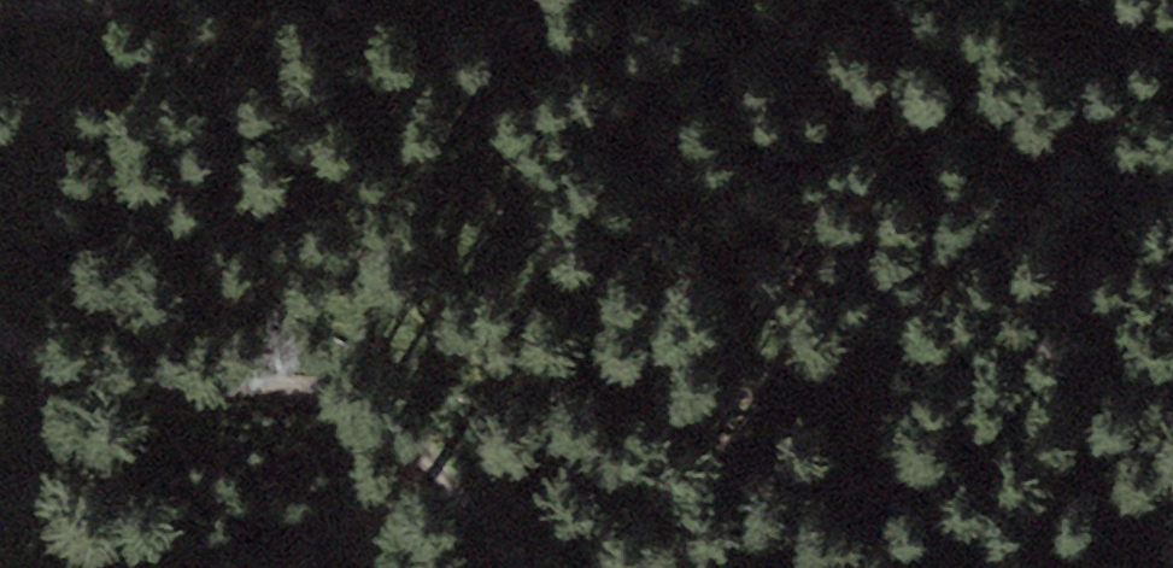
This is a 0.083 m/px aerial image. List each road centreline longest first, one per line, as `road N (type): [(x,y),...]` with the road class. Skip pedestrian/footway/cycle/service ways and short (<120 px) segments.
road 1 (track): [(0,325),(70,360),(402,412),(525,567)]

